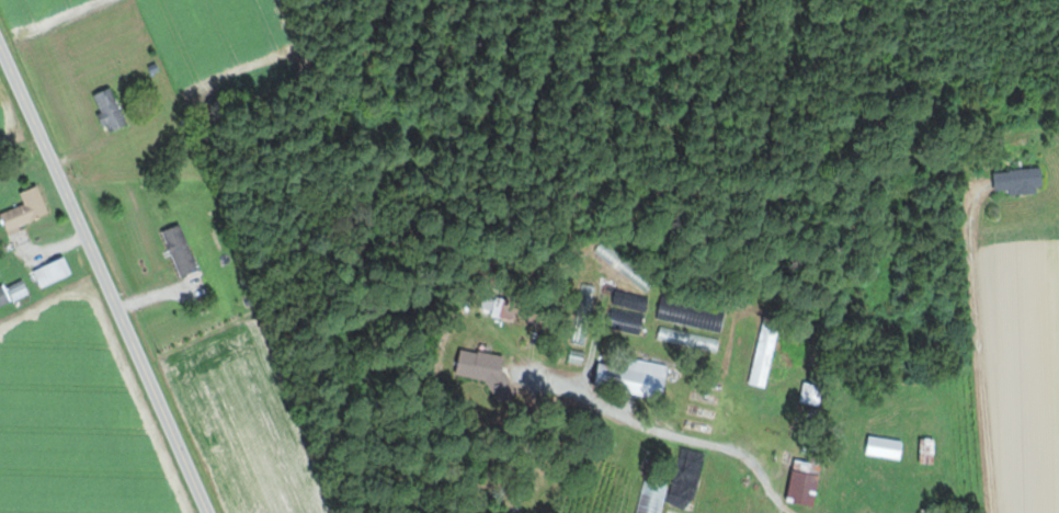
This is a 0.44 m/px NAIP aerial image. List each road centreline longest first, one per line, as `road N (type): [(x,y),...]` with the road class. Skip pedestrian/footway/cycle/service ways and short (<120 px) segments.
road 1 (residential): [(208,512),(0,47)]

